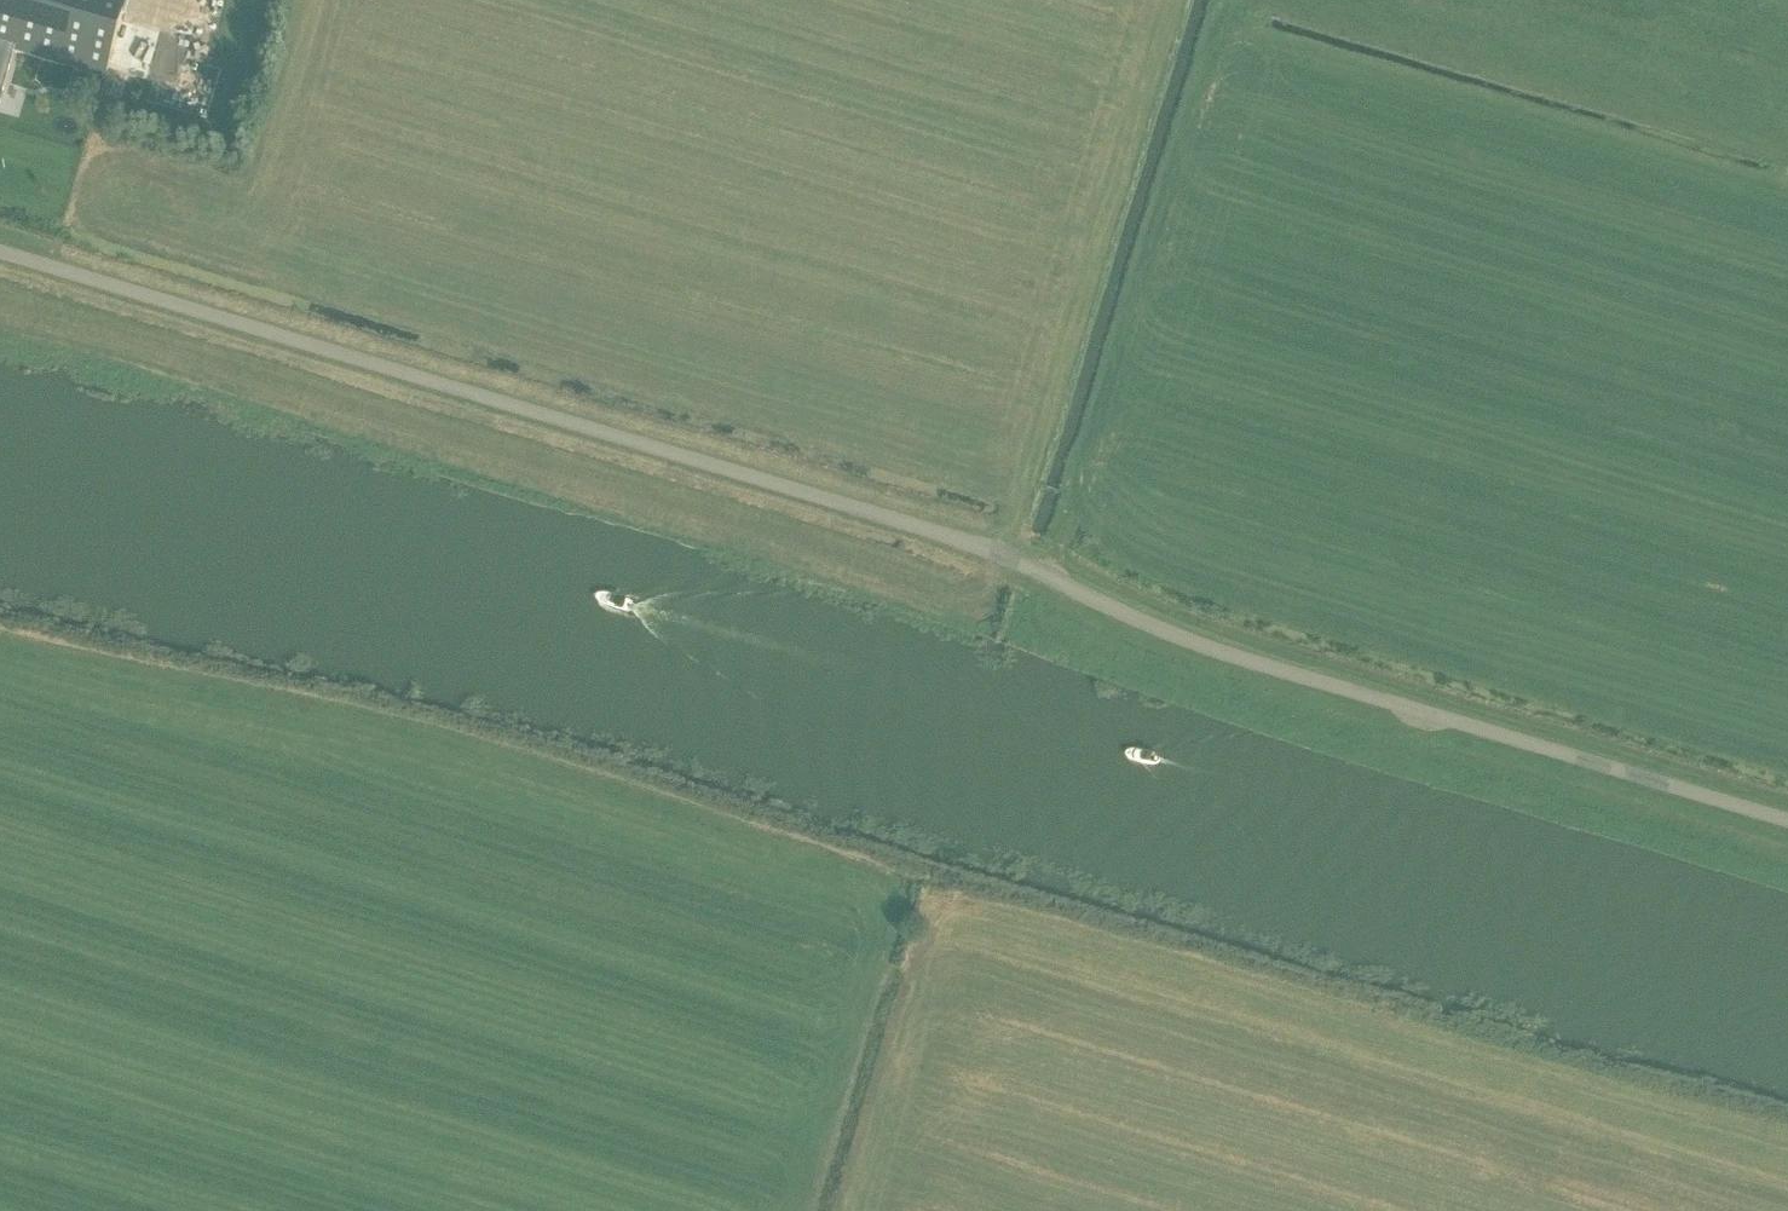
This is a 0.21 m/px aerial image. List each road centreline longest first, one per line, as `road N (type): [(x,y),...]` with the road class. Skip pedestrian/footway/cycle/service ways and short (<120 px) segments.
road 1 (unclassified): [(1787,819),(1214,648),(910,522),(0,251)]

